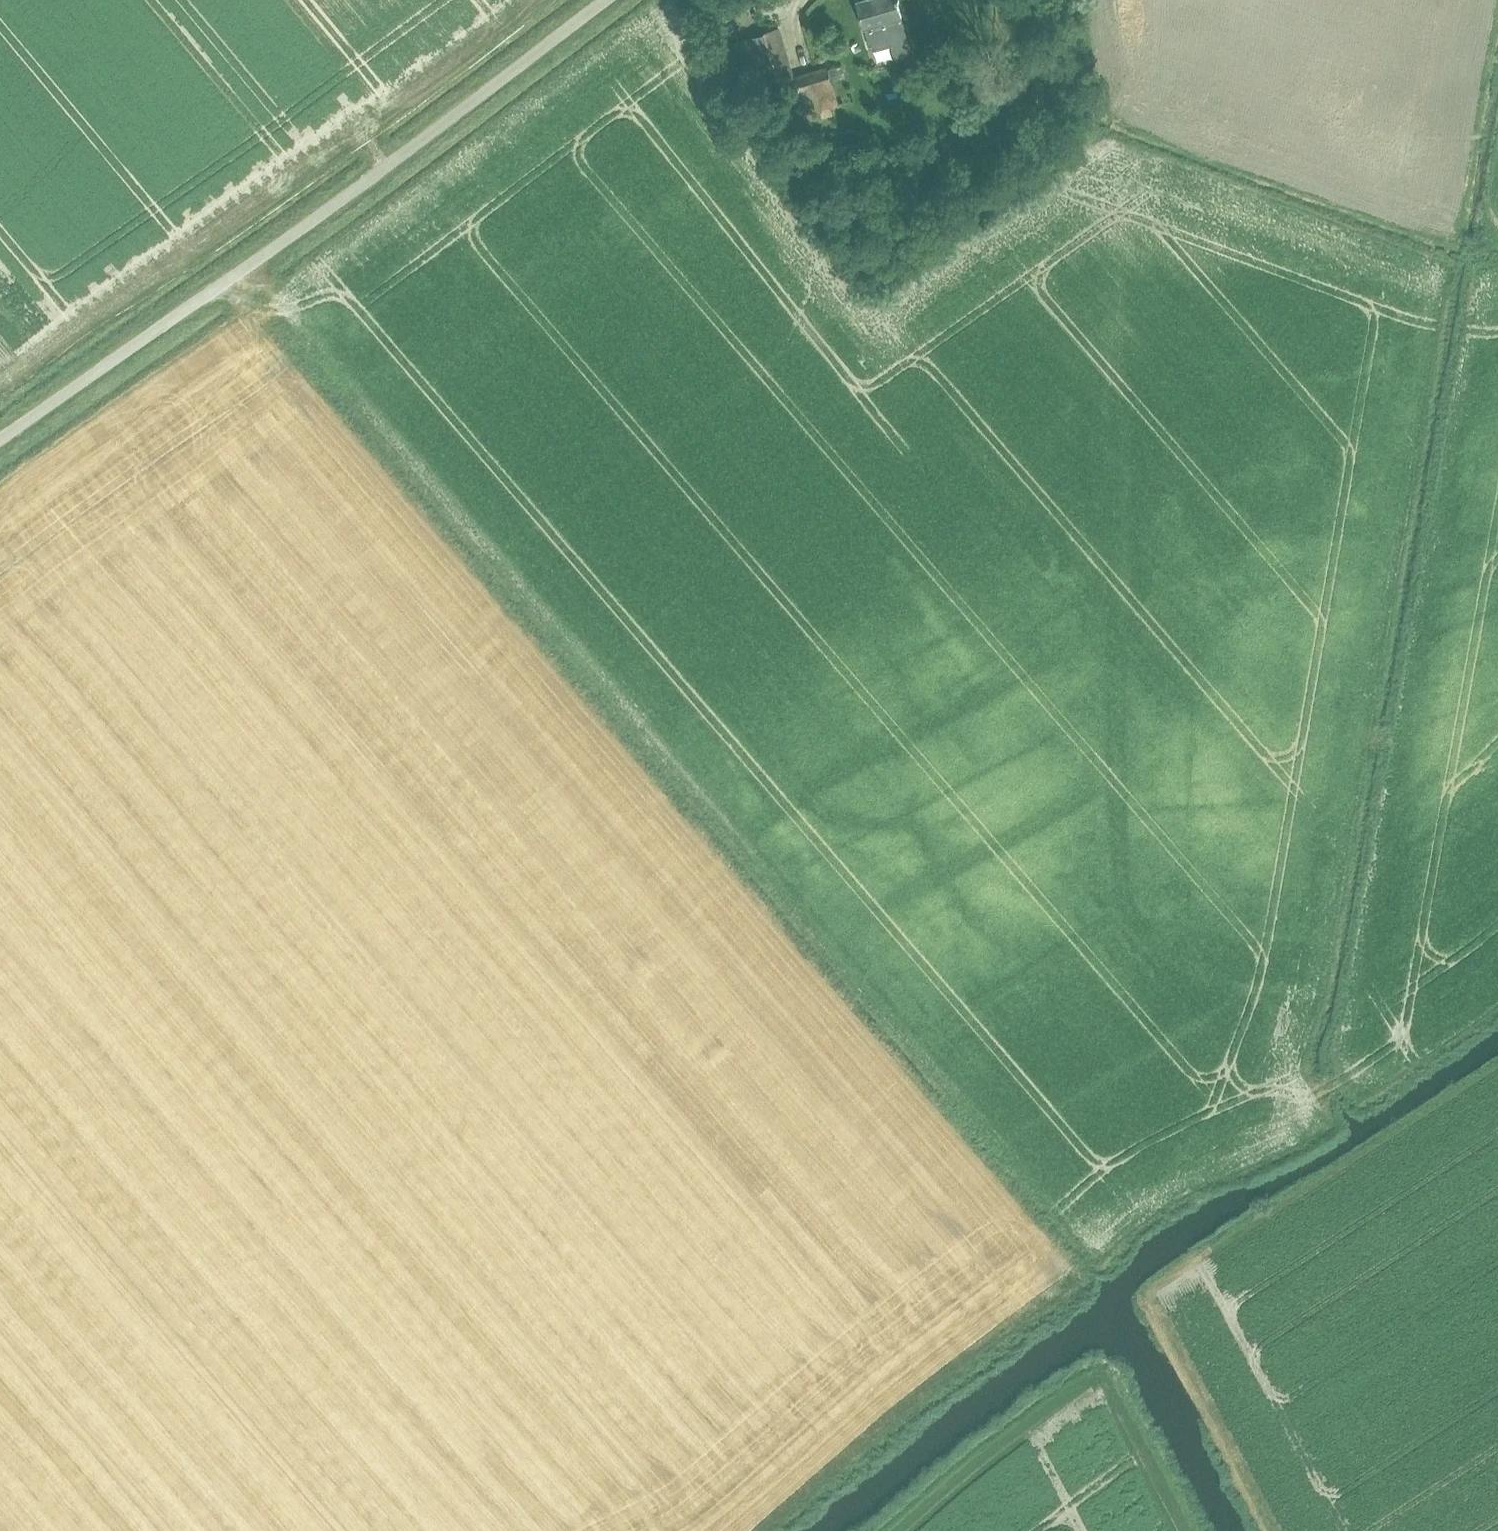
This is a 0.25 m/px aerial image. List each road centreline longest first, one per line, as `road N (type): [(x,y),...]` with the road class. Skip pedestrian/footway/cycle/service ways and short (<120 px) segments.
road 1 (residential): [(0,439),(269,252),(606,0)]

